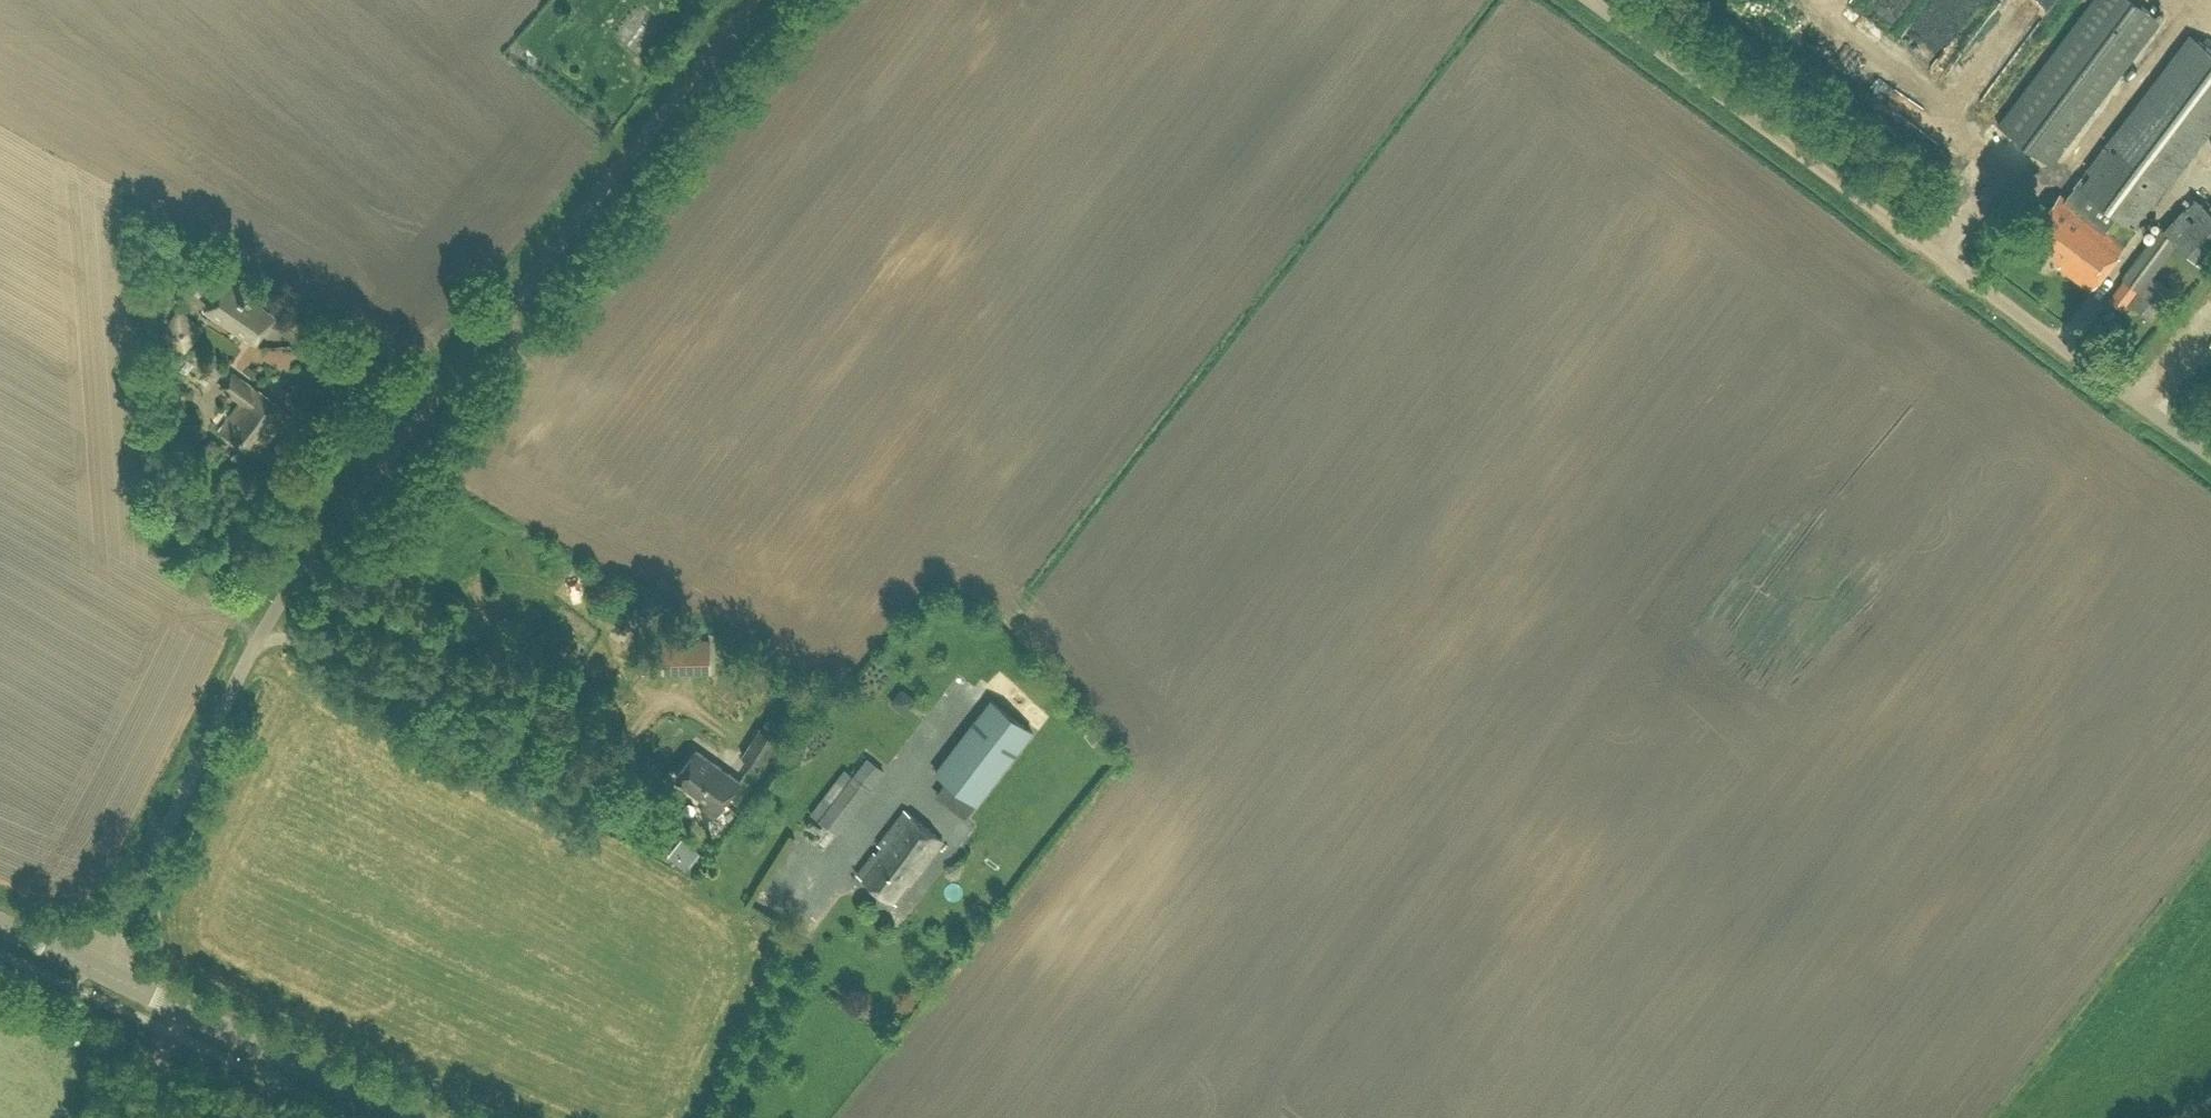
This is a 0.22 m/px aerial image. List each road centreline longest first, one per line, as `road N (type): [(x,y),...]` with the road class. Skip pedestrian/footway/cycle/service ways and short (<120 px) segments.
road 1 (unclassified): [(102,968),(253,649),(301,572),(753,0)]
road 2 (unclassified): [(2210,456),(1587,0)]
road 3 (tertiary): [(102,968),(420,1117)]

